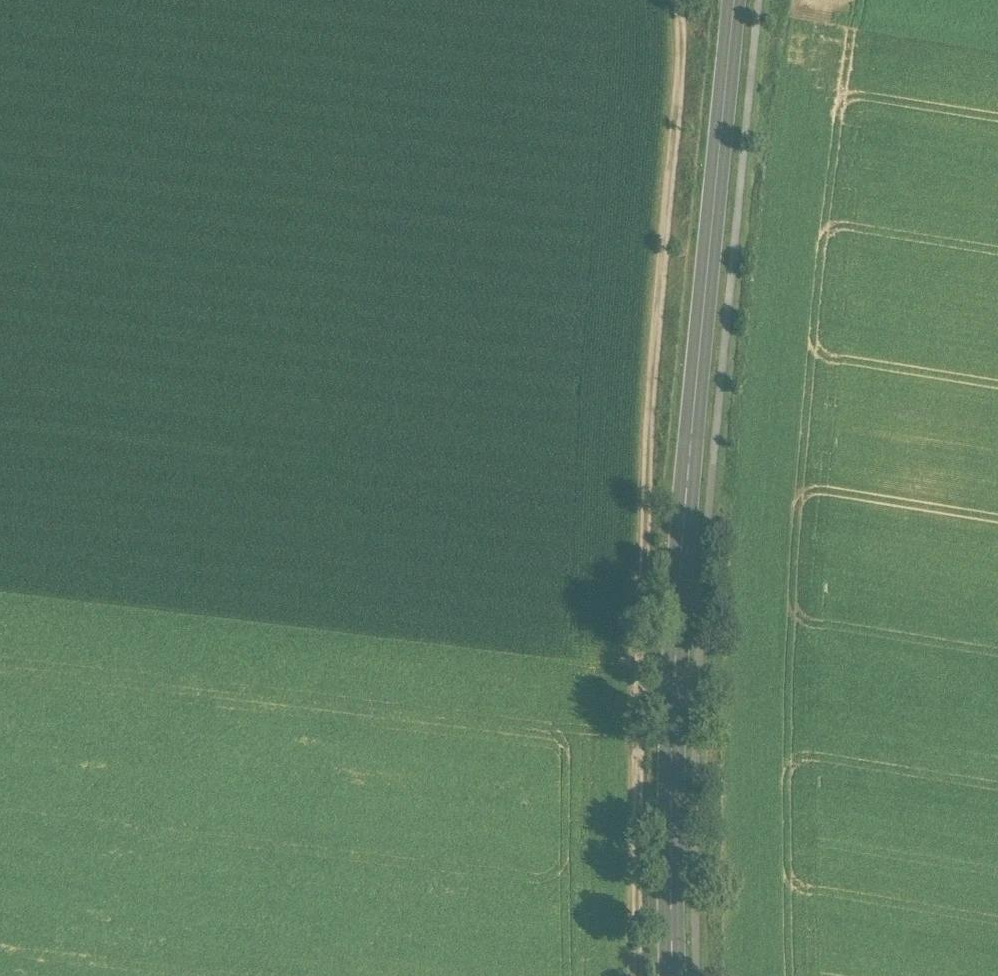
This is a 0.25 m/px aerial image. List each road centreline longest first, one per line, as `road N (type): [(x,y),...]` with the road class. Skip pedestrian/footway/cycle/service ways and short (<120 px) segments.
road 1 (tertiary): [(678,975),(688,550),(740,0)]
road 2 (track): [(681,0),(686,95),(653,439),(643,782),(649,975)]

